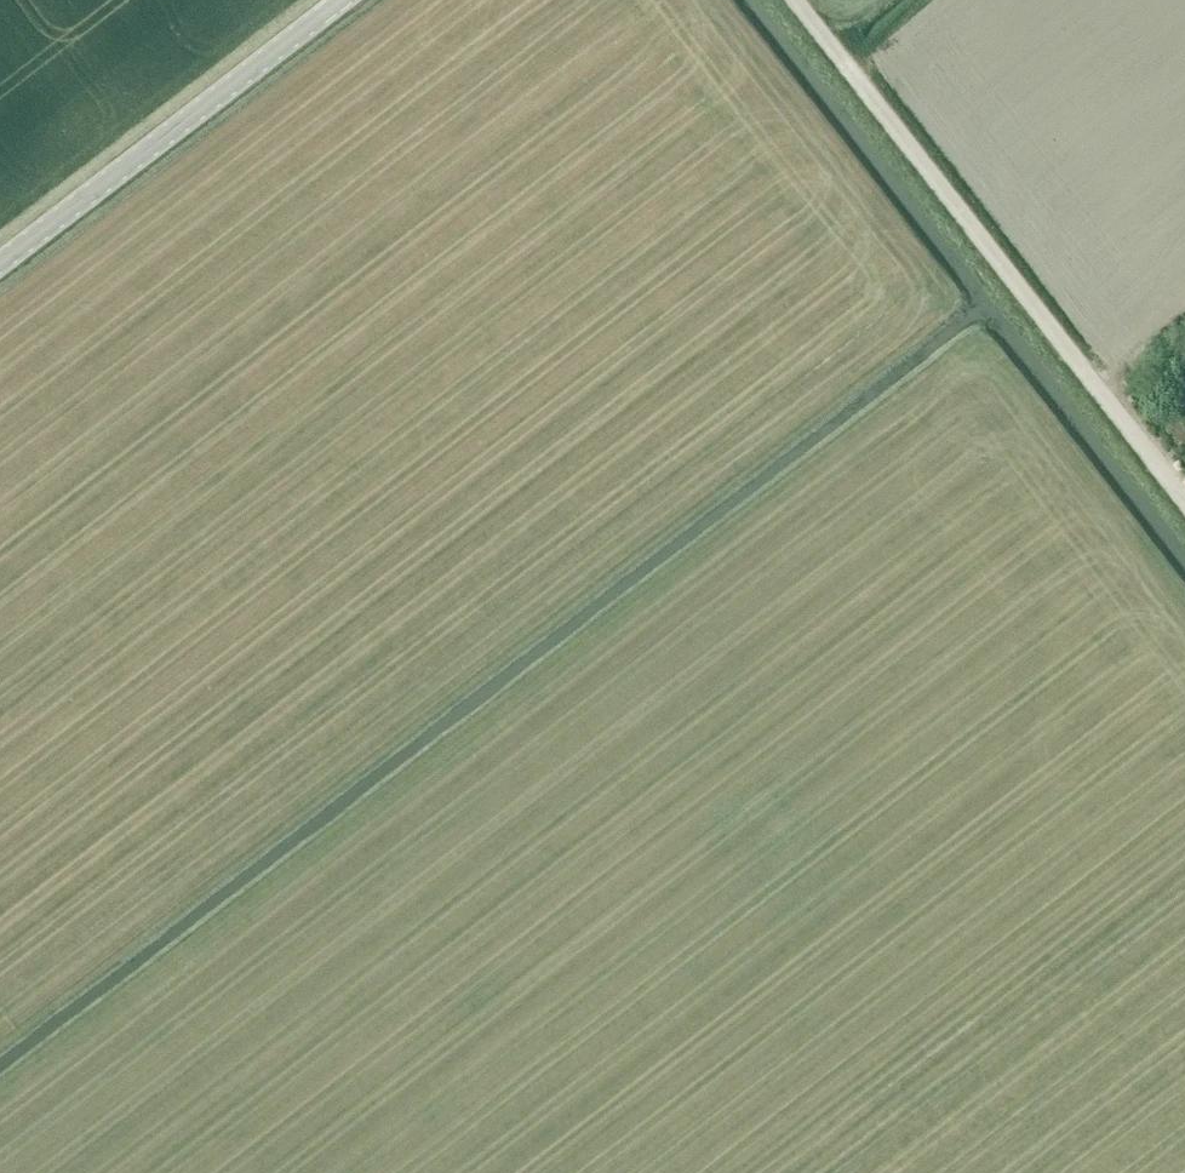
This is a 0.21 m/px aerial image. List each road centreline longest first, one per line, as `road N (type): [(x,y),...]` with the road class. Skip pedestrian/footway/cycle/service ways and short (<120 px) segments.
road 1 (unclassified): [(1184,496),(787,0)]
road 2 (unclassified): [(0,260),(338,0)]

